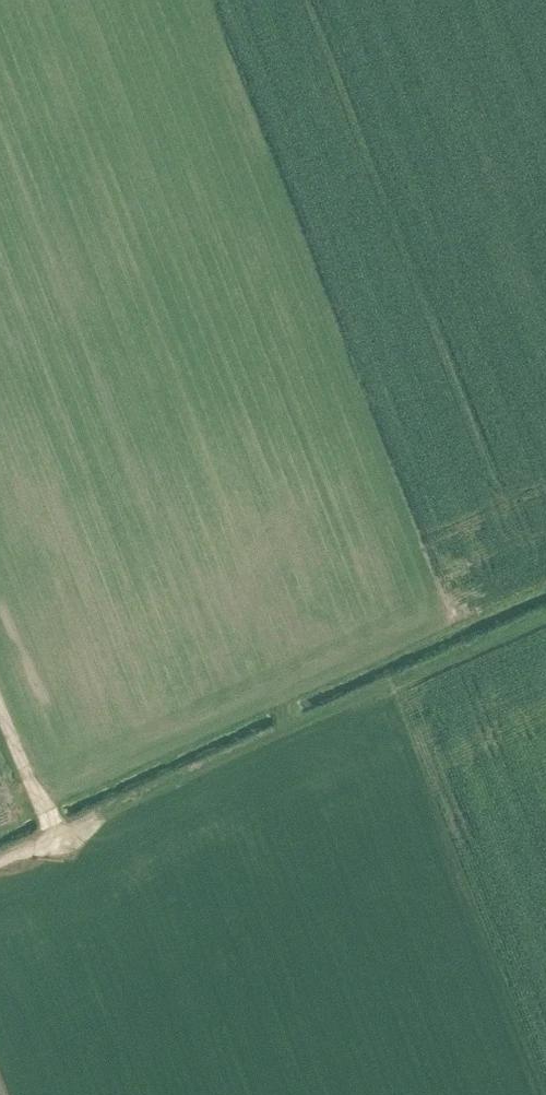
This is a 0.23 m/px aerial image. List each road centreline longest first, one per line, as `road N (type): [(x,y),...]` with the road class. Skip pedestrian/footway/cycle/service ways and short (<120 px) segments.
road 1 (track): [(0,871),(55,849),(0,704)]

